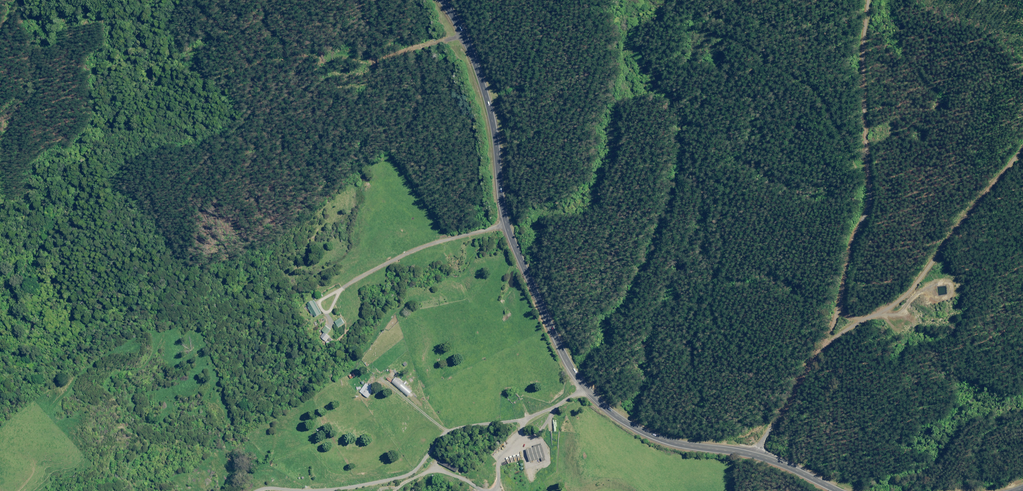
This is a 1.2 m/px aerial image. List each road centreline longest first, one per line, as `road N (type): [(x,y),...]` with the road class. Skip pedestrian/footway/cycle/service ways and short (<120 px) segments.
road 1 (primary): [(839,490),(756,456),(649,434),(588,391),(511,240),(482,81),(442,0)]
road 2 (track): [(863,0),(847,280),(825,338),(756,456)]
road 3 (track): [(588,391),(524,416),(451,428),(410,475),(256,490)]
road 4 (track): [(825,338),(915,290),(1022,136)]

